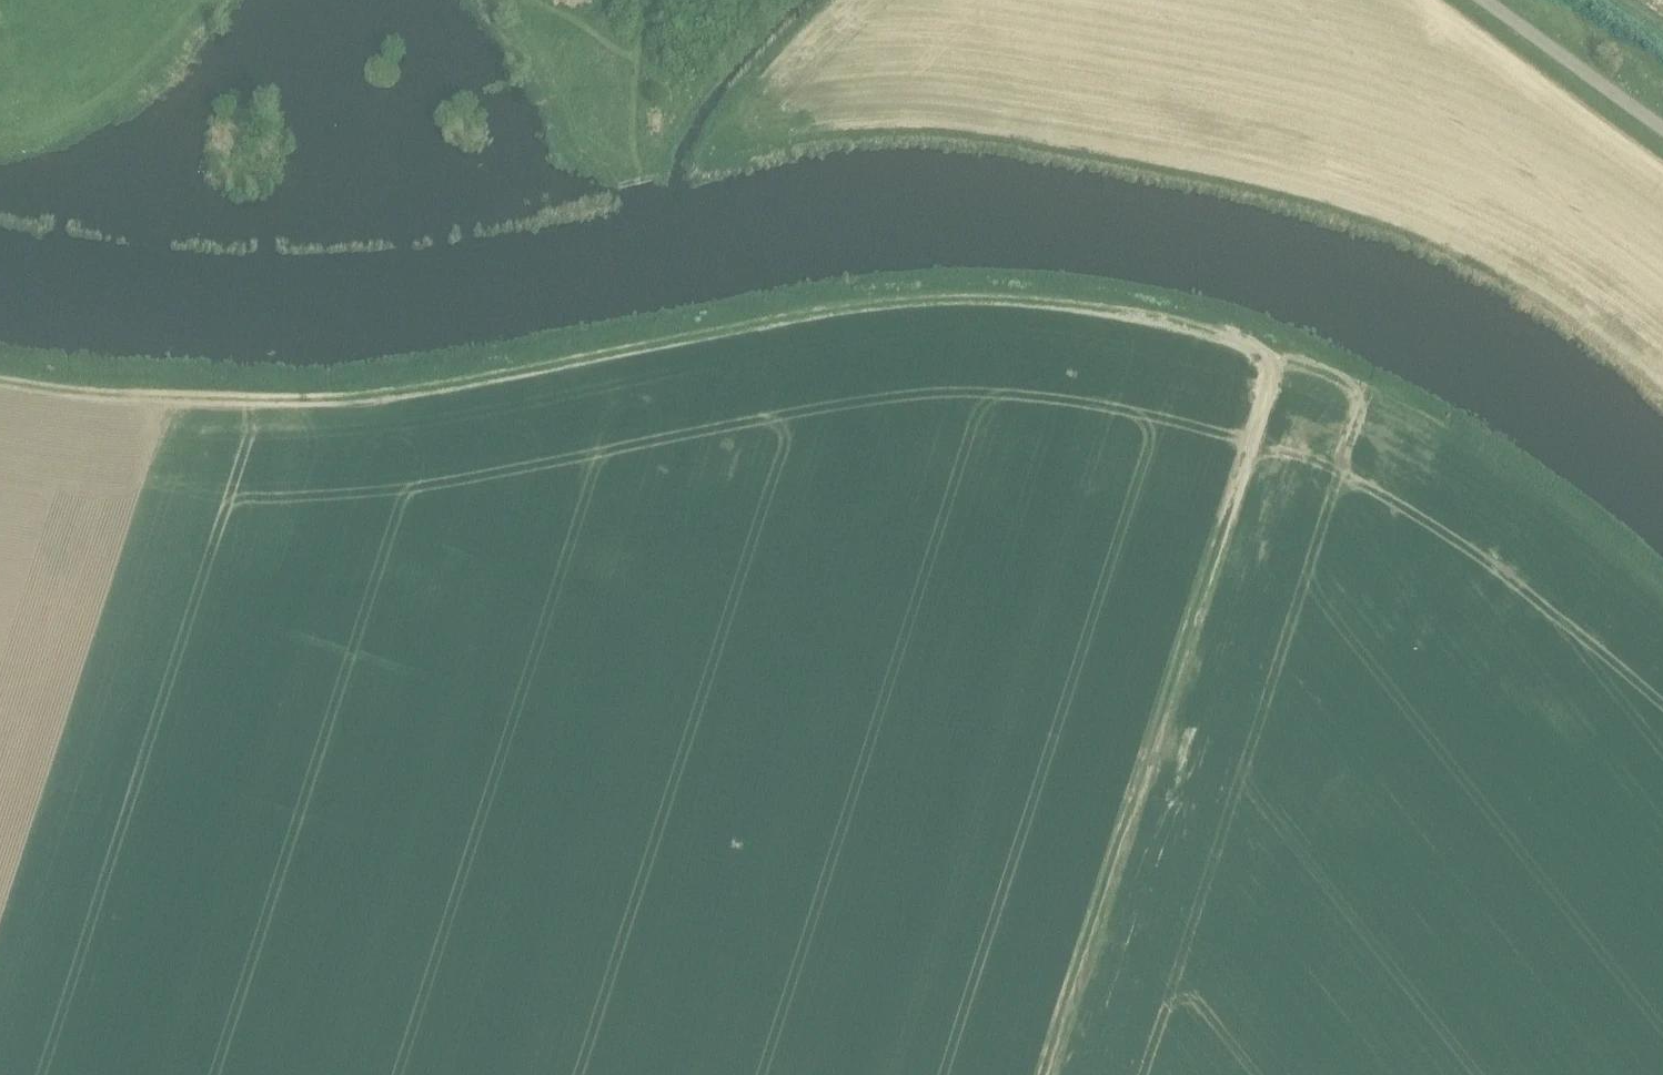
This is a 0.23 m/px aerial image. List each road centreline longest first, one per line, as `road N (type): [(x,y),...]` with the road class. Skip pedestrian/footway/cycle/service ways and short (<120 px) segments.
road 1 (unclassified): [(1662,131),(1482,0)]

